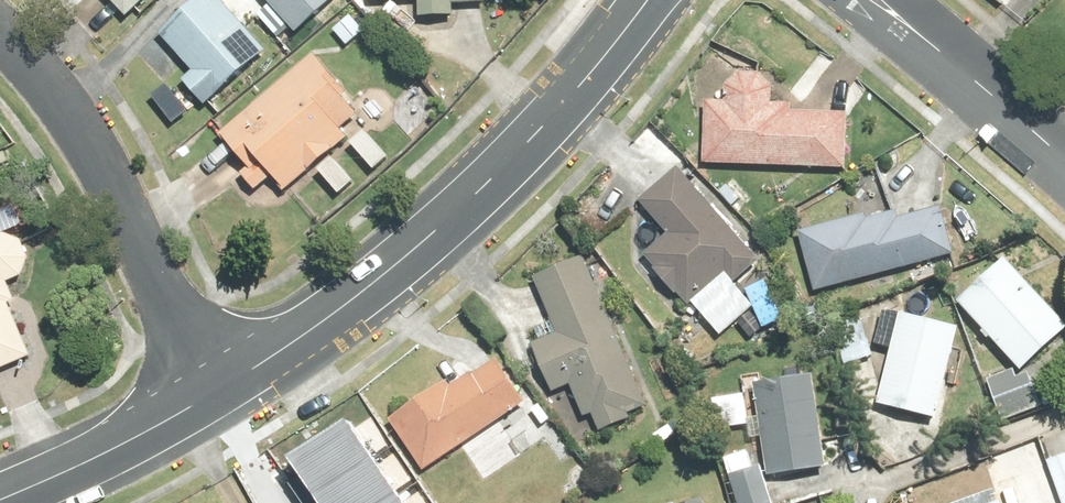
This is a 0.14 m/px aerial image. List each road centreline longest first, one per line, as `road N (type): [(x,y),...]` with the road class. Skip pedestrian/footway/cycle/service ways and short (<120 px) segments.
road 1 (tertiary): [(646,0),(483,189),(368,286),(217,391)]
road 2 (residential): [(217,391),(62,101),(0,33)]
road 3 (tertiary): [(217,391),(0,500)]
road 4 (residential): [(1064,156),(893,12)]

